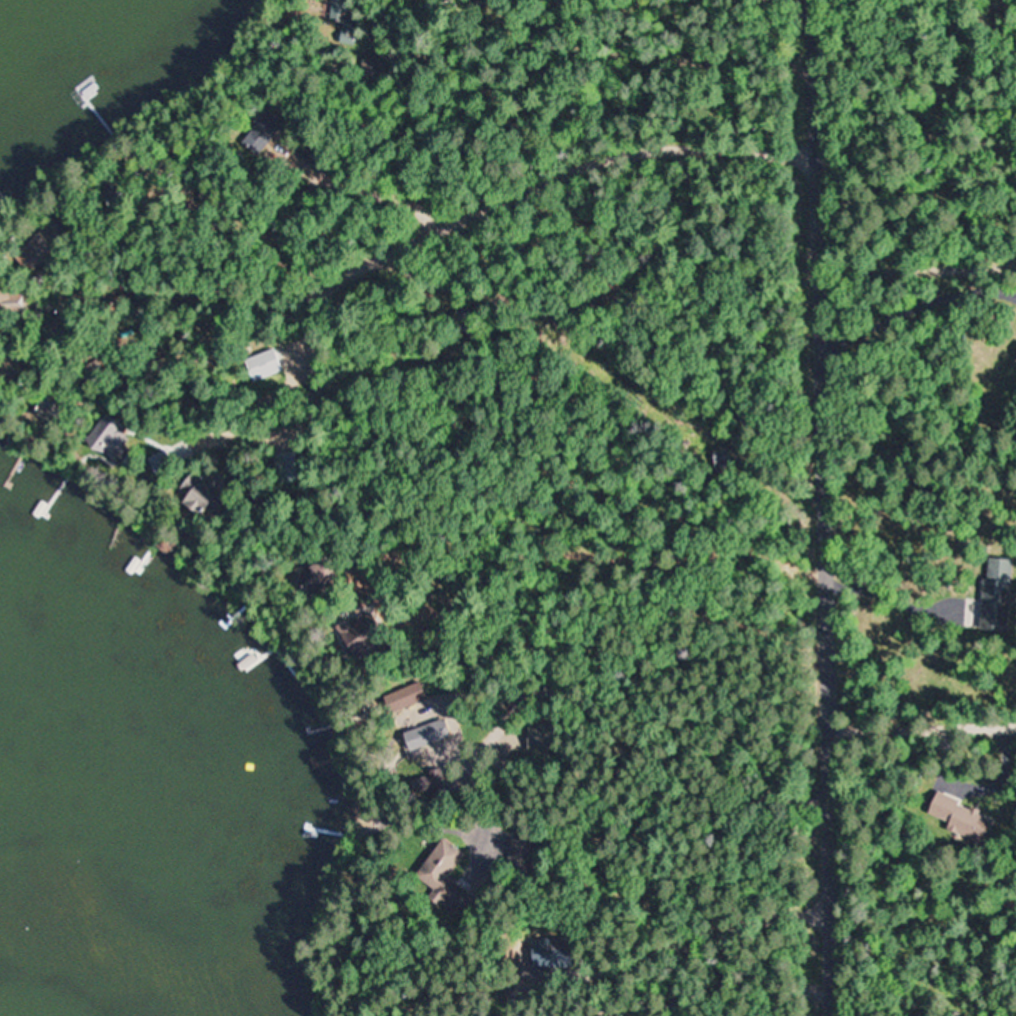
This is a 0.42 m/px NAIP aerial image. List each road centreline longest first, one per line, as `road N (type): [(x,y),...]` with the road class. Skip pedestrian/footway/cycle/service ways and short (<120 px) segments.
road 1 (residential): [(833,1015),(833,571),(816,0)]
road 2 (residential): [(819,155),(642,150),(328,280),(100,291)]
road 3 (residential): [(834,730),(1015,729)]

